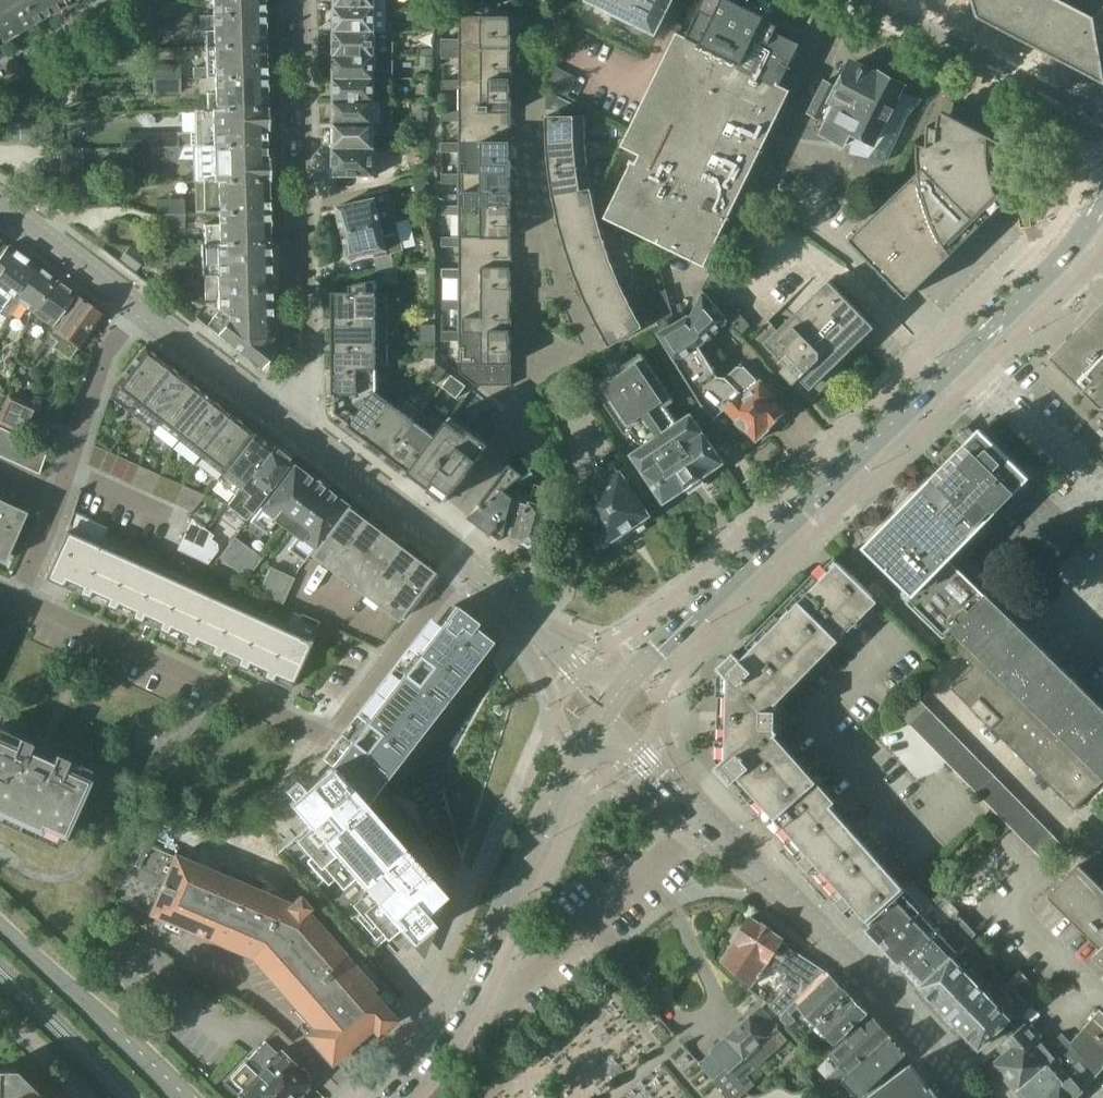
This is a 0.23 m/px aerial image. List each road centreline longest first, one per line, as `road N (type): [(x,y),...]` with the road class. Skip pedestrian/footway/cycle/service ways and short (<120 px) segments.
road 1 (residential): [(21,601),(325,739),(467,566)]
road 2 (residential): [(440,540),(501,462),(530,392),(542,250),(526,101),(549,21)]
road 3 (tertiary): [(967,1097),(859,967),(704,821),(608,708)]
road 4 (secondary): [(969,351),(633,670),(608,708)]
road 5 (secondary): [(608,708),(578,747),(466,992),(433,1050),(390,1097)]
road 6 (residential): [(302,0),(308,362),(288,419)]
road 7 (residential): [(139,305),(110,354),(21,601)]
road 8 (unclassified): [(1102,129),(862,0)]
road 9 (tertiary): [(0,928),(183,1097)]
road 10 (secondary): [(1102,195),(1070,246),(969,351)]
road 11 (tertiary): [(608,708),(467,566)]
road 12 (tertiary): [(440,540),(288,419)]
road 13 (unclassified): [(1102,484),(969,351)]
road 14 (tertiary): [(288,419),(139,305)]
road 15 (tertiary): [(139,305),(0,199)]
road 16 (residential): [(0,77),(127,0)]

